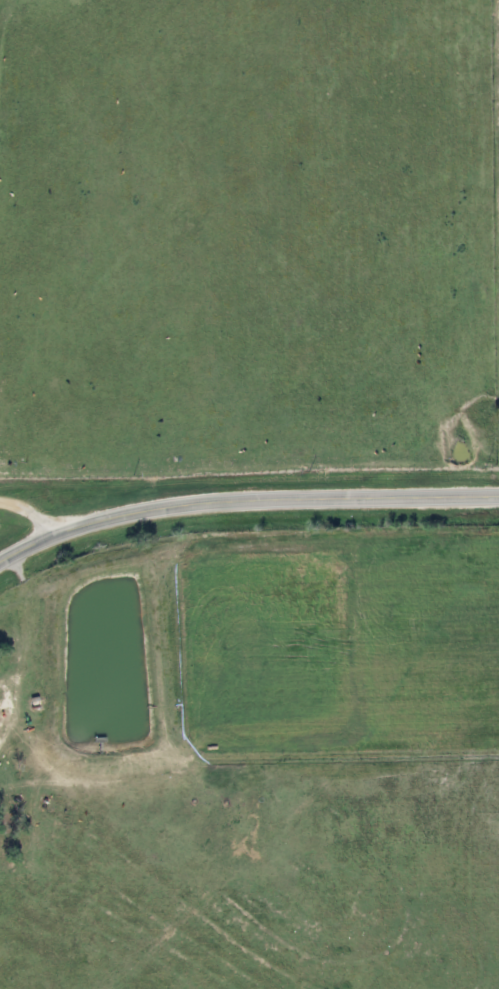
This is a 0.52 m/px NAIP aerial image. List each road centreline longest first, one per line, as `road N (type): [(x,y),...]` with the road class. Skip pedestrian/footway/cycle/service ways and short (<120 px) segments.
road 1 (secondary): [(0,554),(48,529),(188,498),(498,491)]

